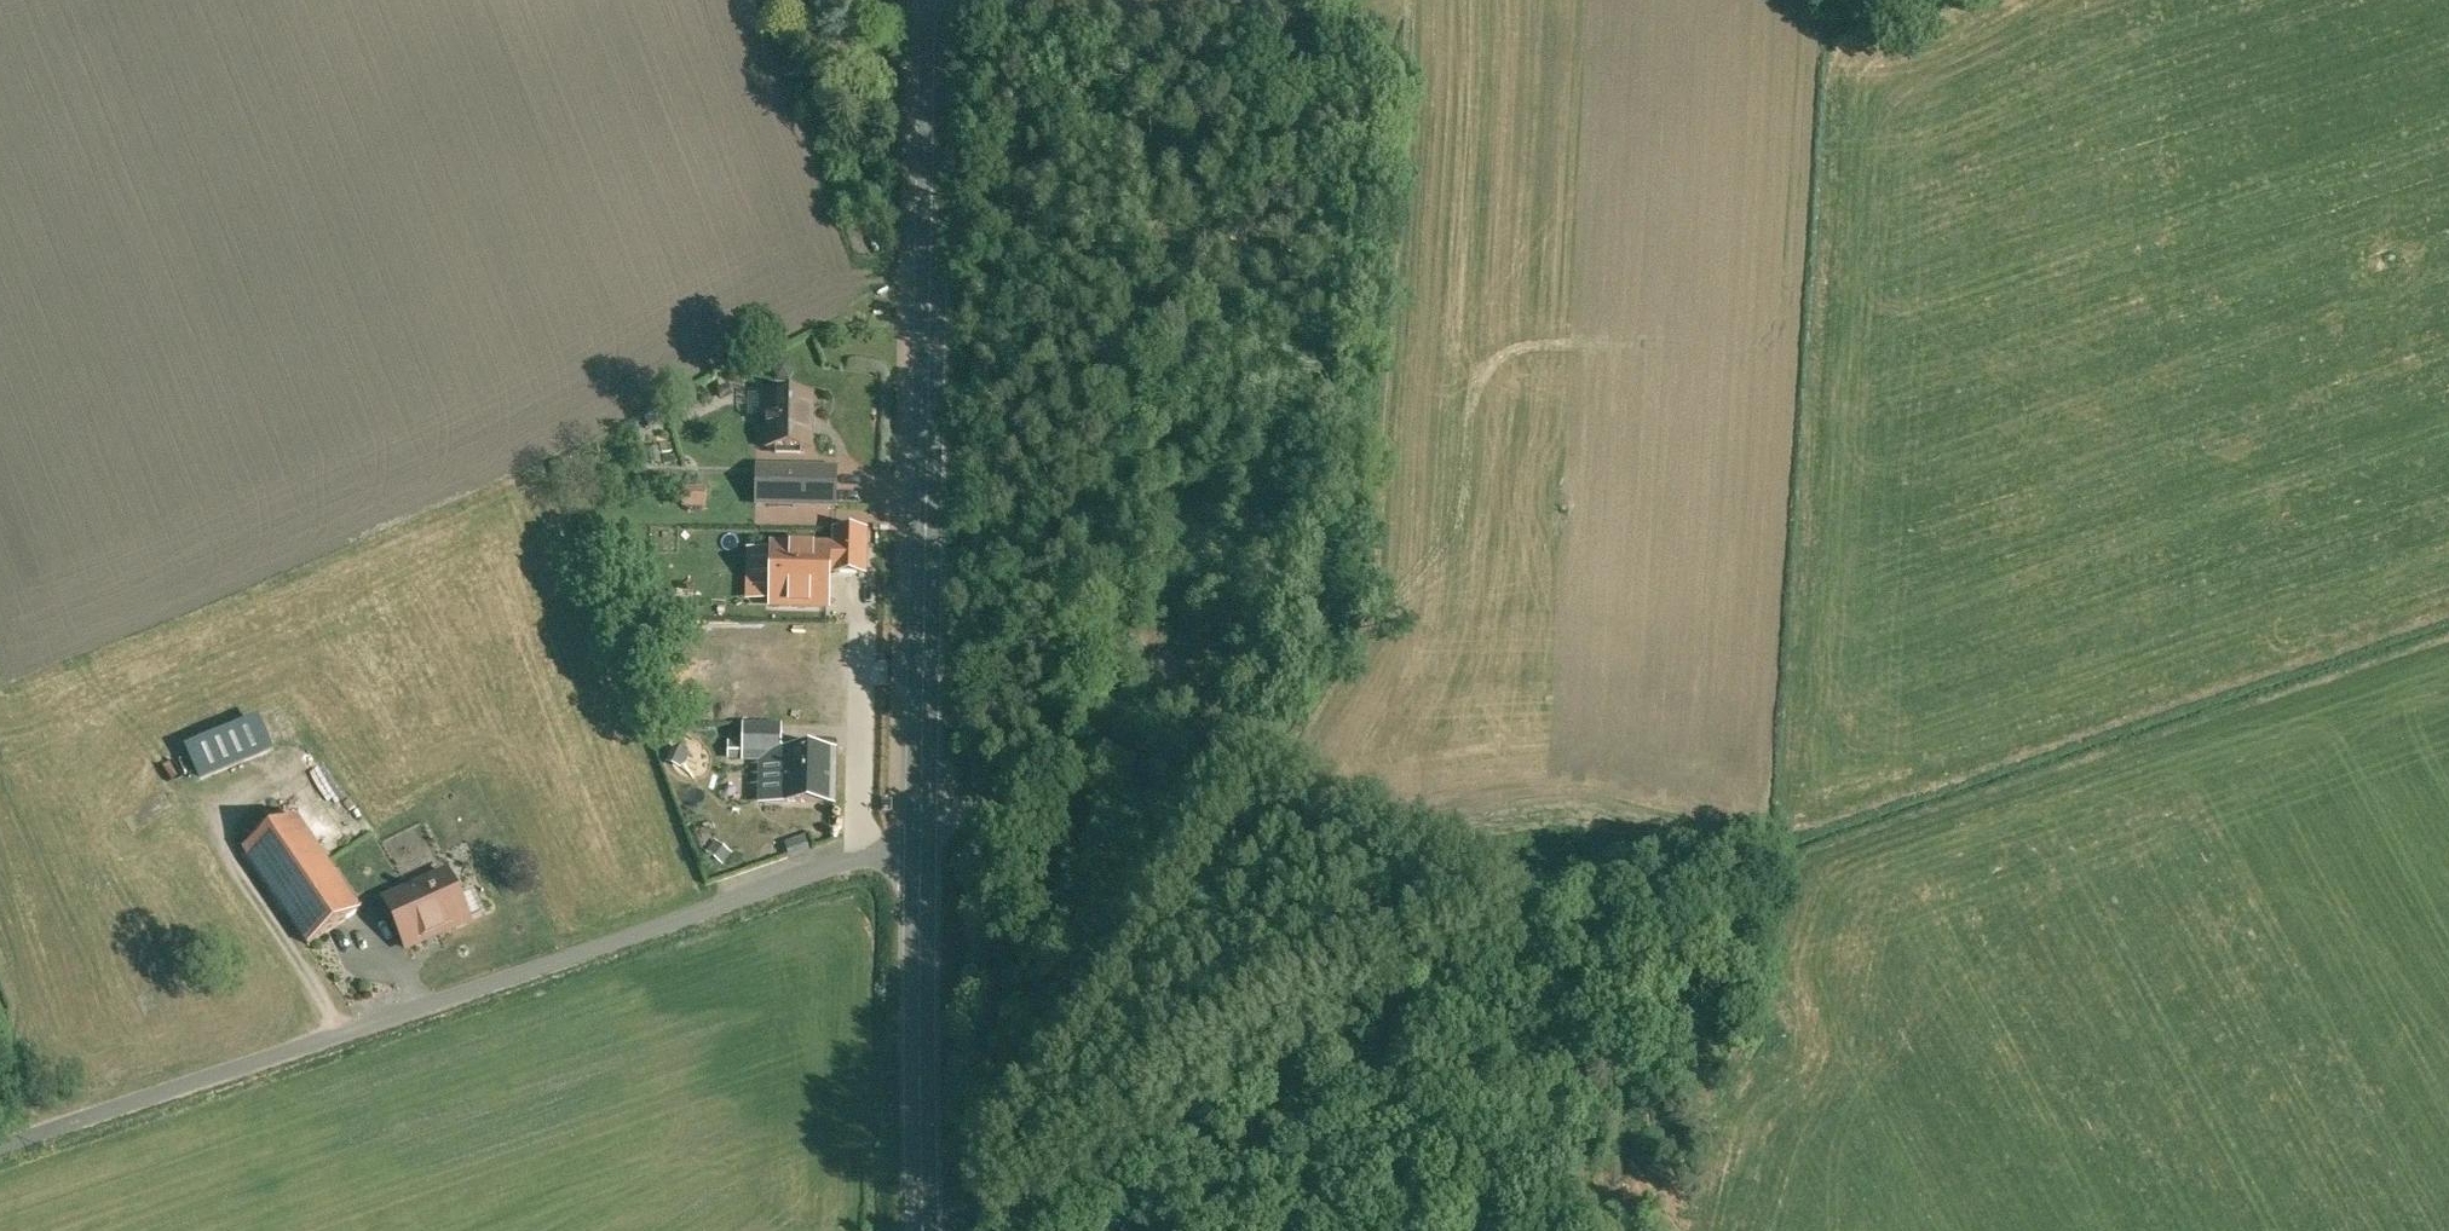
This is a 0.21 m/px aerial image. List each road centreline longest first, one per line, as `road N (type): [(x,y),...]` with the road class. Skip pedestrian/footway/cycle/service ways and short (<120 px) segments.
road 1 (unclassified): [(921,860),(864,860),(0,1149)]
road 2 (secondary): [(921,860),(935,0)]
road 3 (secondary): [(926,1230),(921,860)]

